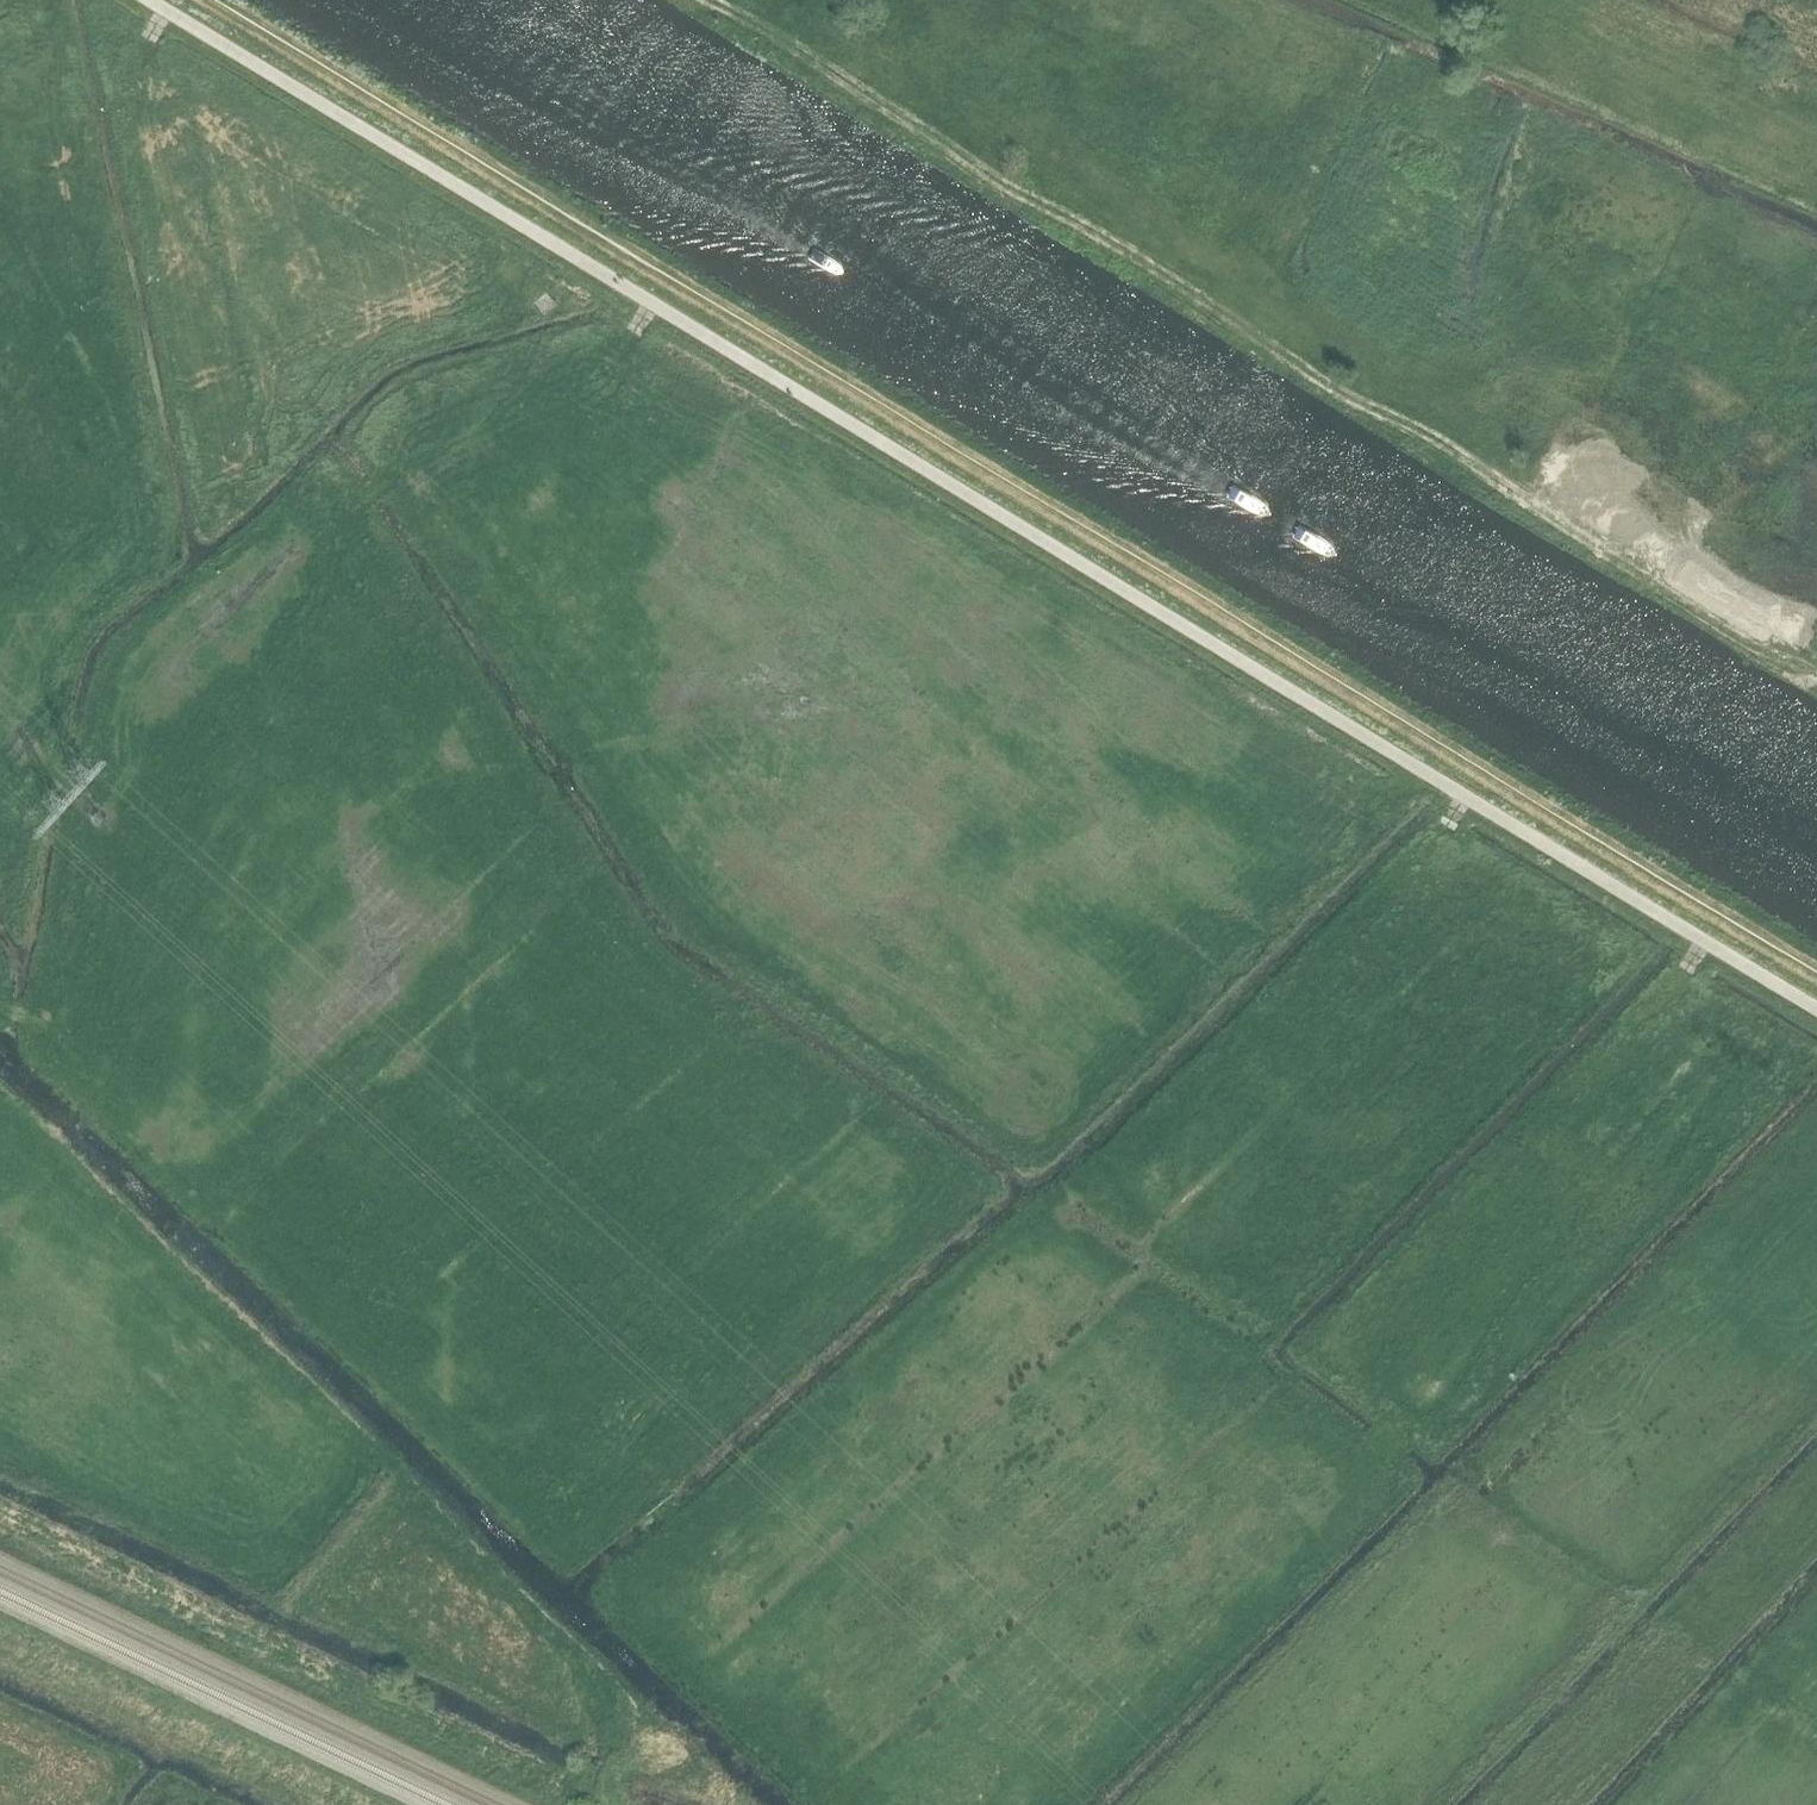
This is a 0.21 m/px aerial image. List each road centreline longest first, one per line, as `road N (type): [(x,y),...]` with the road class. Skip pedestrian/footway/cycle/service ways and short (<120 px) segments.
road 1 (unclassified): [(1816,1008),(147,0)]

